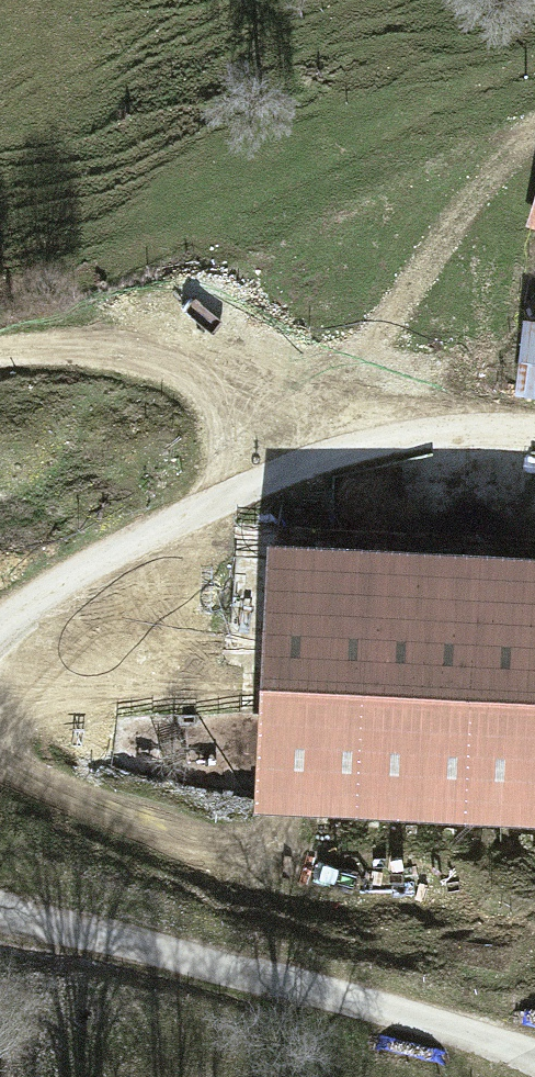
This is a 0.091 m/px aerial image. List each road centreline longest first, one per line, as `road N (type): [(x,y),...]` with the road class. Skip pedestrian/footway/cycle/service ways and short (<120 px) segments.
road 1 (track): [(0,907),(397,1011),(534,1057)]
road 2 (track): [(400,444),(233,494),(168,523),(0,625)]
road 3 (track): [(400,444),(150,360),(89,348),(0,351)]
road 4 (track): [(534,441),(400,444)]

